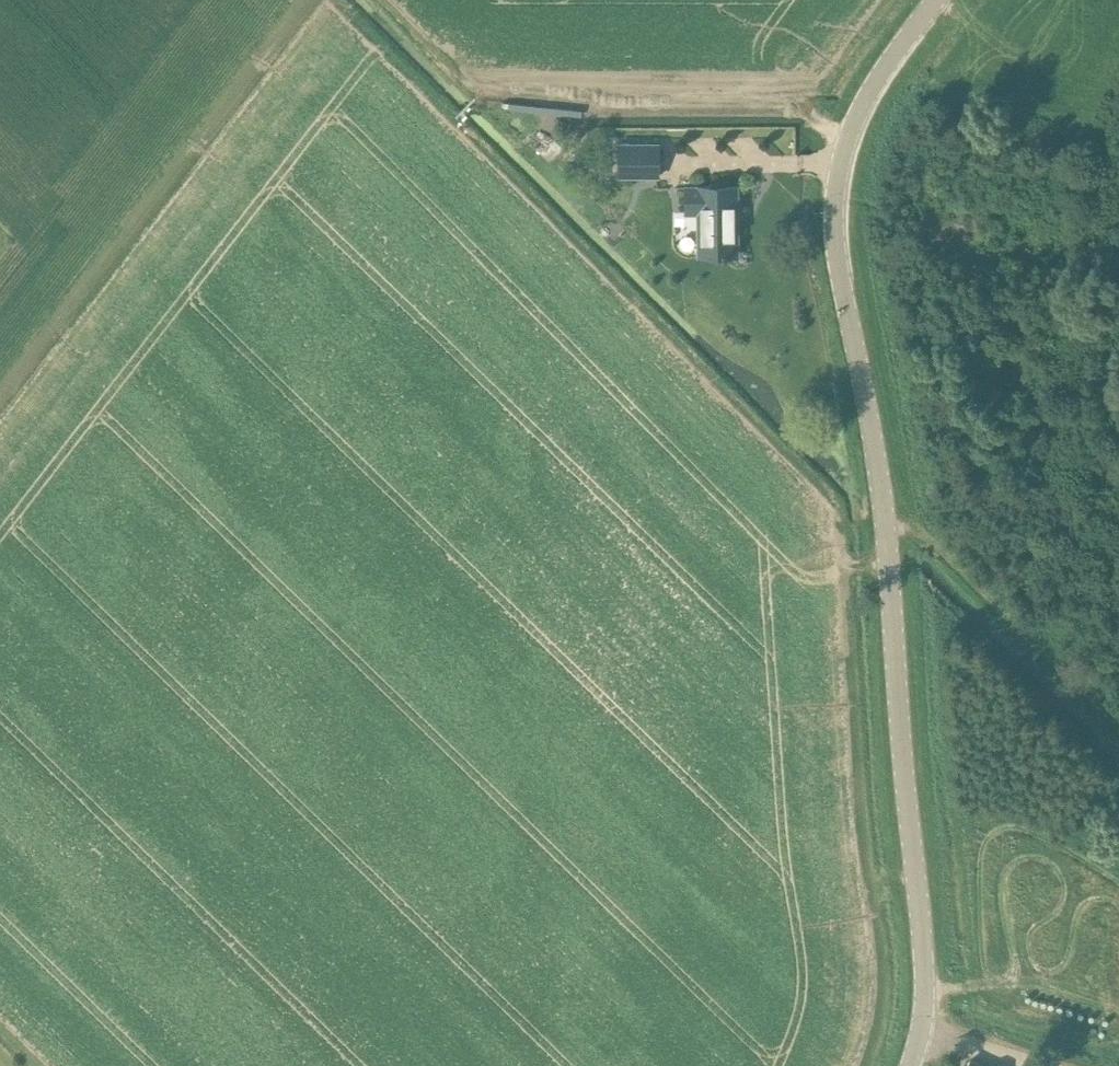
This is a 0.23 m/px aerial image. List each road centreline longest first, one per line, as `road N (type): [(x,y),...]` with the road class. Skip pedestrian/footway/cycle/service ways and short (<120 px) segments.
road 1 (tertiary): [(902,1065),(921,947),(918,869),(840,201),(855,118),(889,55),(932,0)]

